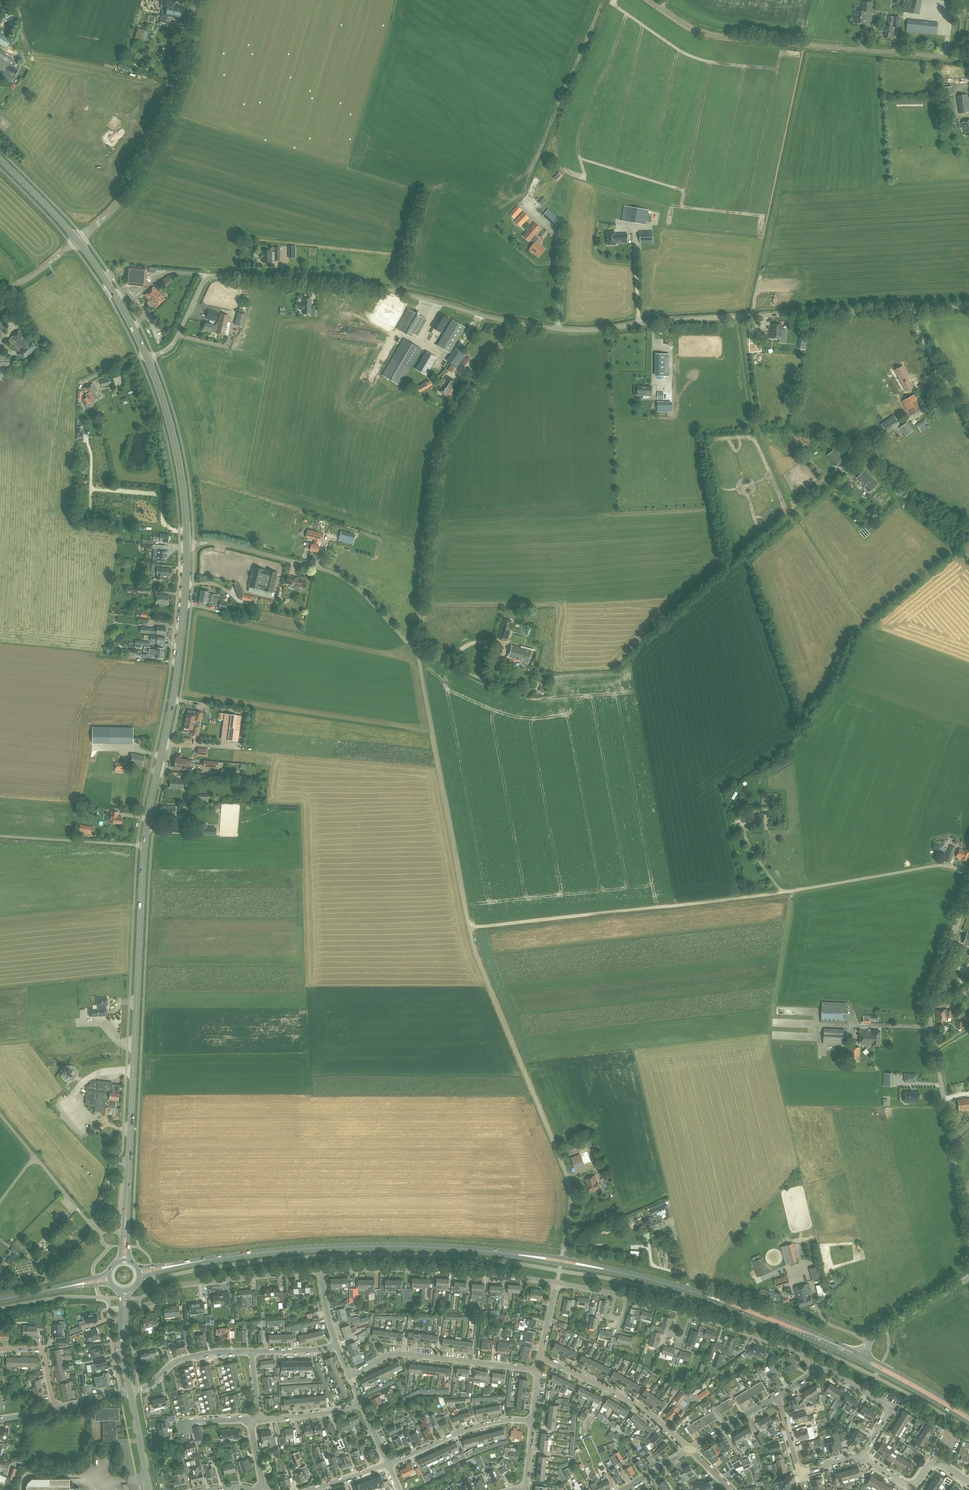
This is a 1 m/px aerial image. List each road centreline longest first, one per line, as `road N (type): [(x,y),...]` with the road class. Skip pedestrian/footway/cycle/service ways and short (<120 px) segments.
road 1 (unclassified): [(563,1251),(570,1190),(468,939),(418,650)]
road 2 (secondary): [(129,1163),(144,845),(178,671),(187,546)]
road 3 (primary): [(684,1289),(561,1261),(438,1248),(298,1249),(140,1272)]
road 4 (unclassified): [(147,359),(168,350),(204,282),(219,277),(364,285),(521,323)]
road 5 (unclassified): [(521,323),(583,331),(908,310)]
road 6 (unclassified): [(418,650),(443,449),(521,323)]
road 7 (unclassified): [(968,59),(722,38),(648,0)]
road 8 (track): [(466,929),(779,892)]
road 9 (unclassified): [(77,240),(112,210),(156,140),(183,73),(196,0)]
road 10 (unclassified): [(418,650),(360,592),(326,570),(230,546),(187,546)]
road 11 (unclassified): [(951,1140),(930,1002),(968,892)]
road 12 (residential): [(557,1283),(437,1270),(321,1270)]
road 13 (residential): [(321,1270),(176,1285),(124,1309)]
road 14 (residential): [(350,1377),(393,1355),(539,1370)]
road 15 (secondary): [(187,546),(177,458),(147,359)]
road 16 (unclassified): [(779,892),(935,866),(968,871)]
road 17 (primary): [(862,1354),(684,1289)]
road 18 (primary): [(684,1289),(857,1361)]
road 19 (residential): [(690,1450),(648,1411),(540,1357)]
road 20 (residential): [(388,1465),(470,1429),(533,1421)]
road 21 (residential): [(862,1457),(891,1409),(830,1367),(814,1372)]
road 22 (unclassified): [(835,479),(879,439),(953,396)]
road 23 (track): [(144,845),(0,835)]
road 24 (residential): [(814,1372),(793,1348),(691,1314)]
road 25 (secondary): [(147,359),(77,240)]
road 26 (residential): [(130,1391),(183,1359),(251,1352)]
road 27 (primary): [(857,1361),(968,1423)]
road 28 (primary): [(968,1414),(862,1354)]

